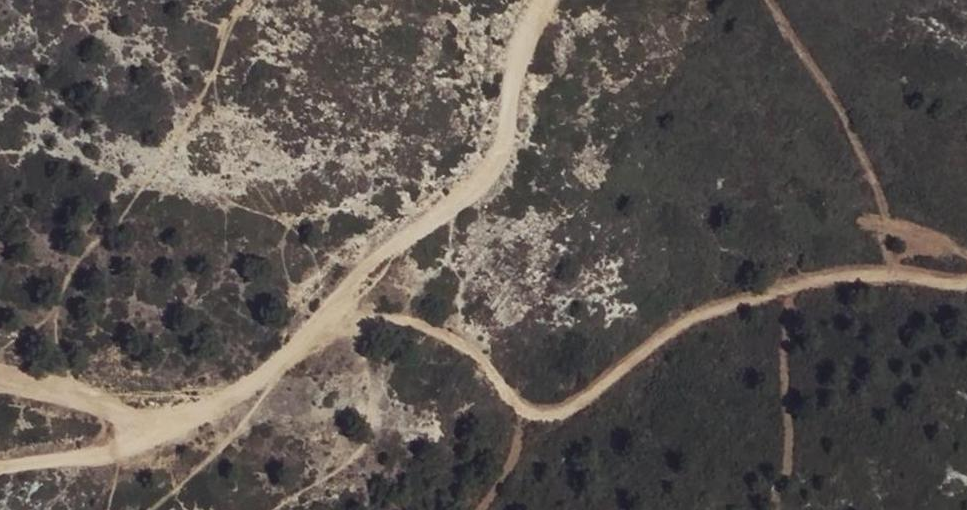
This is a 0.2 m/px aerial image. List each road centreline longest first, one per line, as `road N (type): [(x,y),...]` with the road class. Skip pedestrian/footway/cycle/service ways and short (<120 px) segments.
road 1 (track): [(338,310),(449,333),(523,407),(552,415),(582,404),(689,323),(822,273),(966,281)]
road 2 (track): [(338,310),(380,252),(480,175),(501,142),(515,33),(538,0)]
road 3 (track): [(168,431),(258,386),(338,310)]
road 4 (track): [(168,431),(0,385)]
road 5 (track): [(0,465),(168,431)]
road 6 (track): [(258,386),(140,509)]

